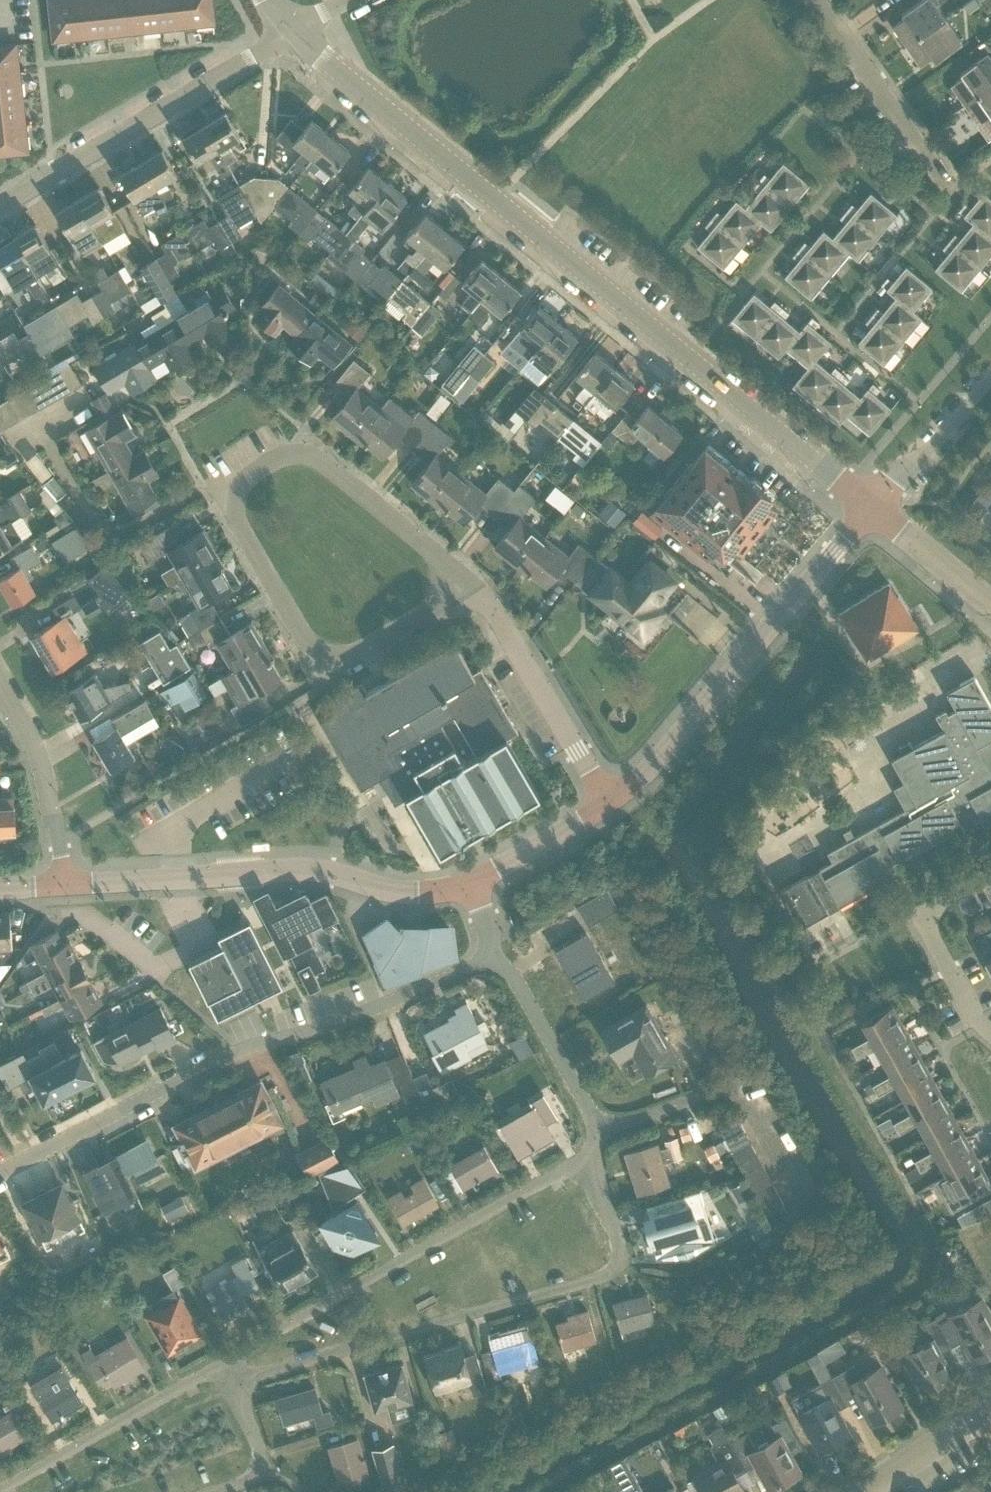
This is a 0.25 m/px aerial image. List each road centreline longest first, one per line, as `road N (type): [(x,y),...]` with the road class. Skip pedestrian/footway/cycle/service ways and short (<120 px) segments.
road 1 (residential): [(875,509),(284,30)]
road 2 (residential): [(489,949),(470,969),(318,1030),(243,1050),(0,1172)]
road 3 (residential): [(224,1368),(260,1376),(623,1267),(587,1162)]
road 4 (residential): [(459,579),(308,455),(288,452),(240,490),(235,510),(312,649),(353,656)]
road 5 (residential): [(587,1162),(224,1368)]
road 6 (residential): [(473,885),(412,893),(299,870),(65,883)]
road 7 (residential): [(610,802),(666,754),(875,509)]
road 8 (residential): [(0,203),(284,30)]
road 9 (residential): [(610,802),(490,603),(459,579)]
road 10 (residential): [(5,1491),(224,1368)]
road 11 (residential): [(489,949),(515,979),(601,1130),(587,1162)]
road 12 (residential): [(990,1032),(919,911),(990,875)]
road 13 (residential): [(65,883),(49,789),(0,690)]
road 14 (residential): [(925,154),(816,0)]
road 15 (residential): [(875,509),(990,377)]
road 16 (residential): [(210,1491),(266,1475),(224,1368)]
road 17 (residential): [(473,885),(610,802)]
road 18 (residential): [(990,599),(875,509)]
road 19 (residential): [(873,1491),(990,1415)]
road 20 (residential): [(353,656),(459,579)]

